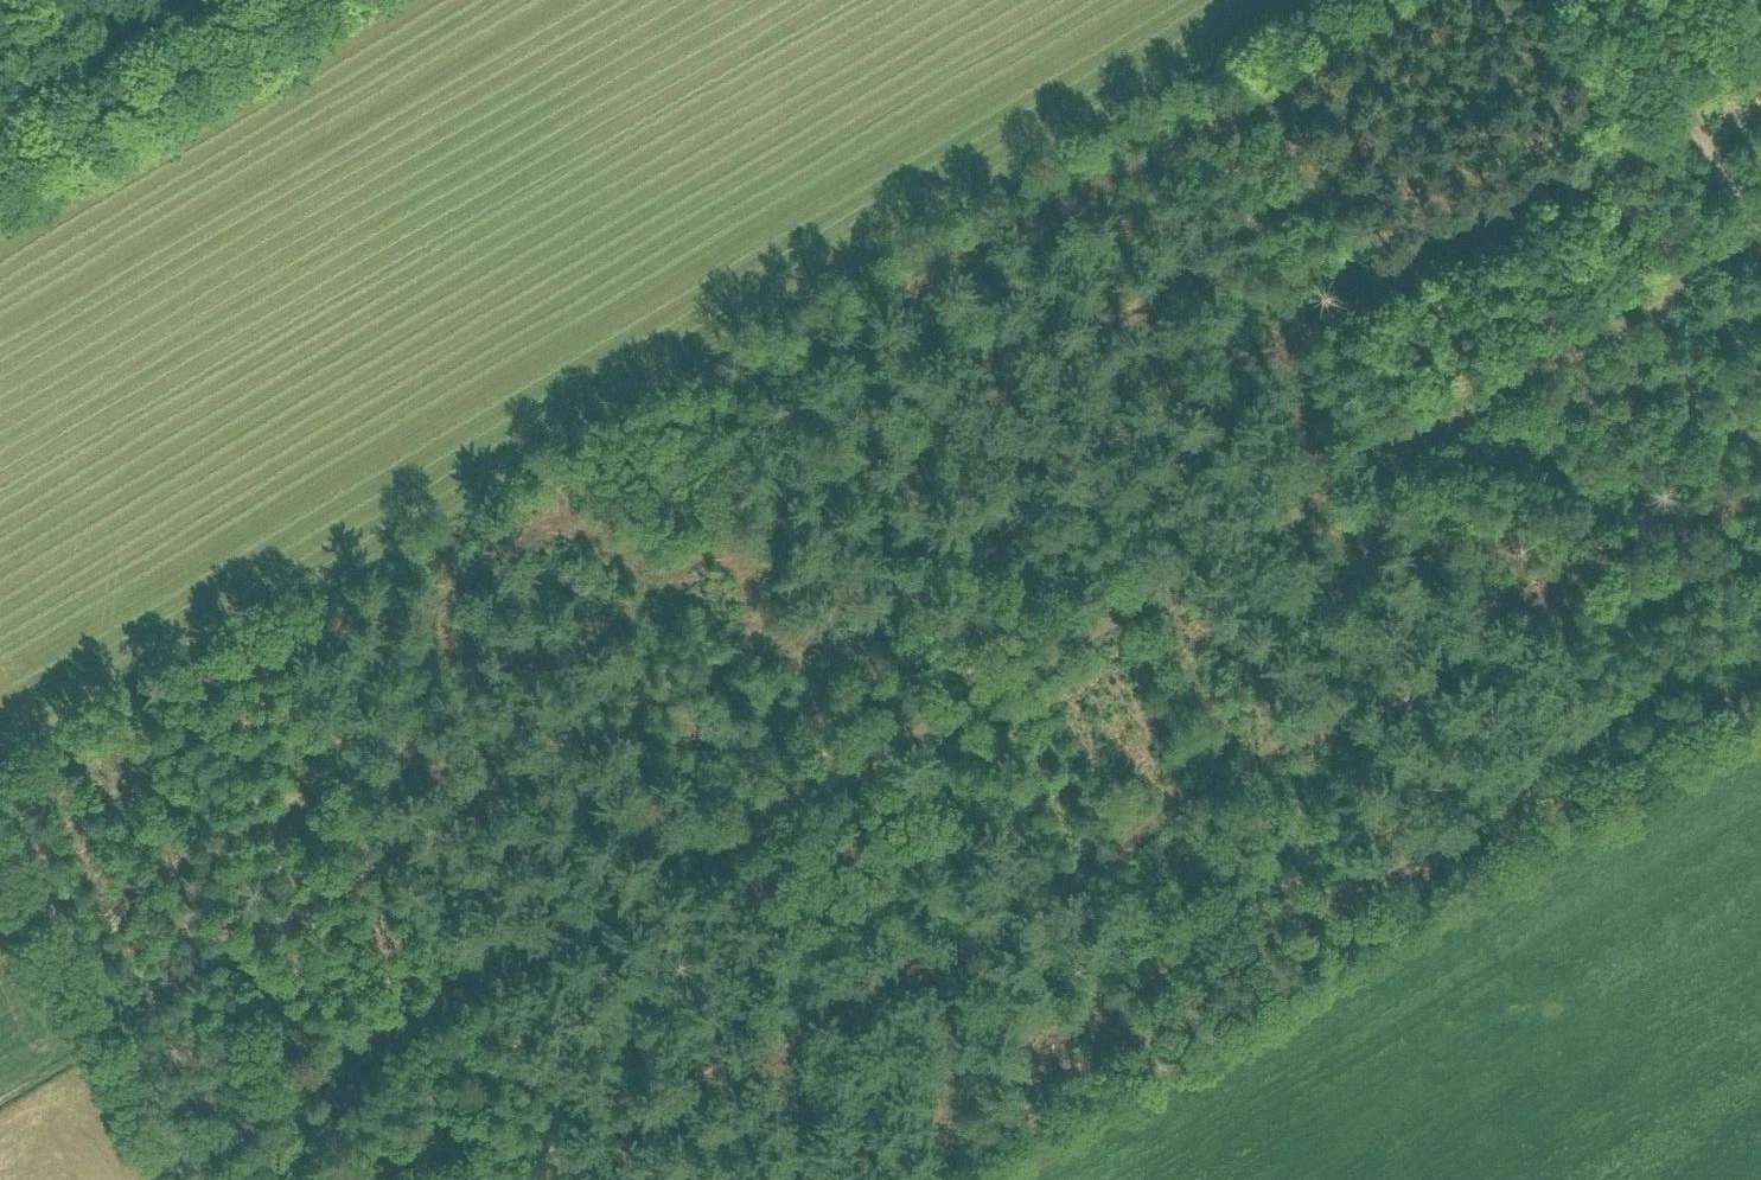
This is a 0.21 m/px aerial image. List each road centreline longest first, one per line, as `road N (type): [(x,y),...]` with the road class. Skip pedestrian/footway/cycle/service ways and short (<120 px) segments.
road 1 (track): [(180,1166),(1760,232)]
road 2 (unclassified): [(187,1179),(0,840)]
road 3 (track): [(0,179),(298,0)]
road 4 (track): [(1641,0),(1760,214)]

